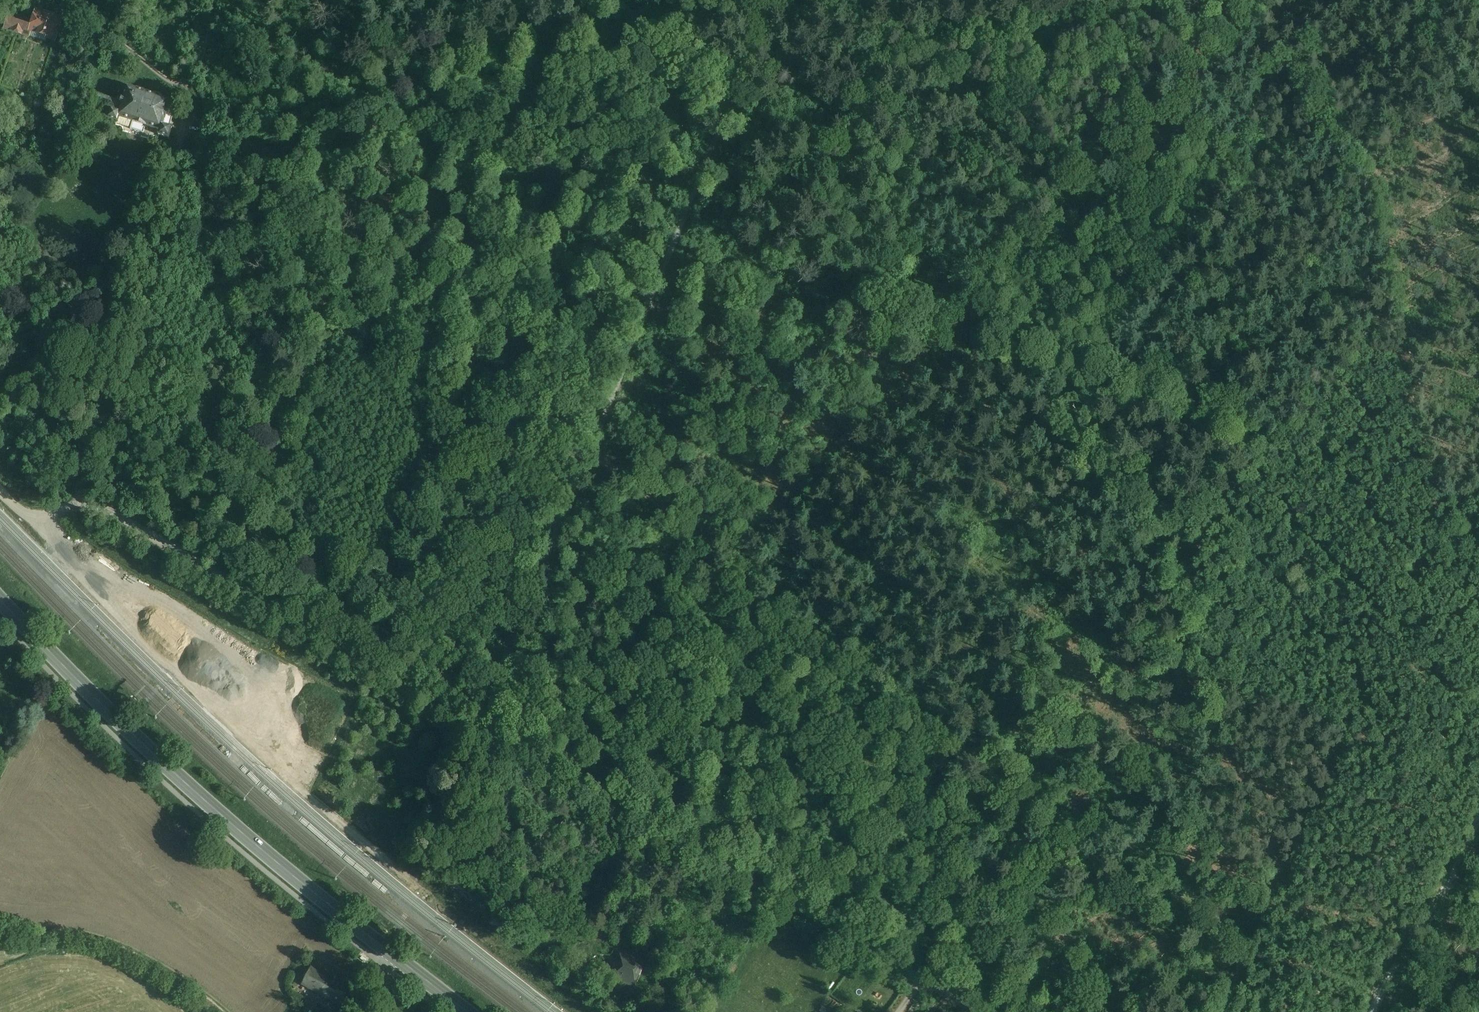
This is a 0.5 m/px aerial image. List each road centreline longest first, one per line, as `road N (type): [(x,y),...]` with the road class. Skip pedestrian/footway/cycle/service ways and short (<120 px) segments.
road 1 (residential): [(85,504),(491,721),(973,1011)]
road 2 (secondary): [(387,950),(202,798),(0,600)]
road 3 (track): [(31,950),(51,935),(94,937),(124,947),(227,1011)]
road 4 (track): [(1371,1011),(1478,825)]

